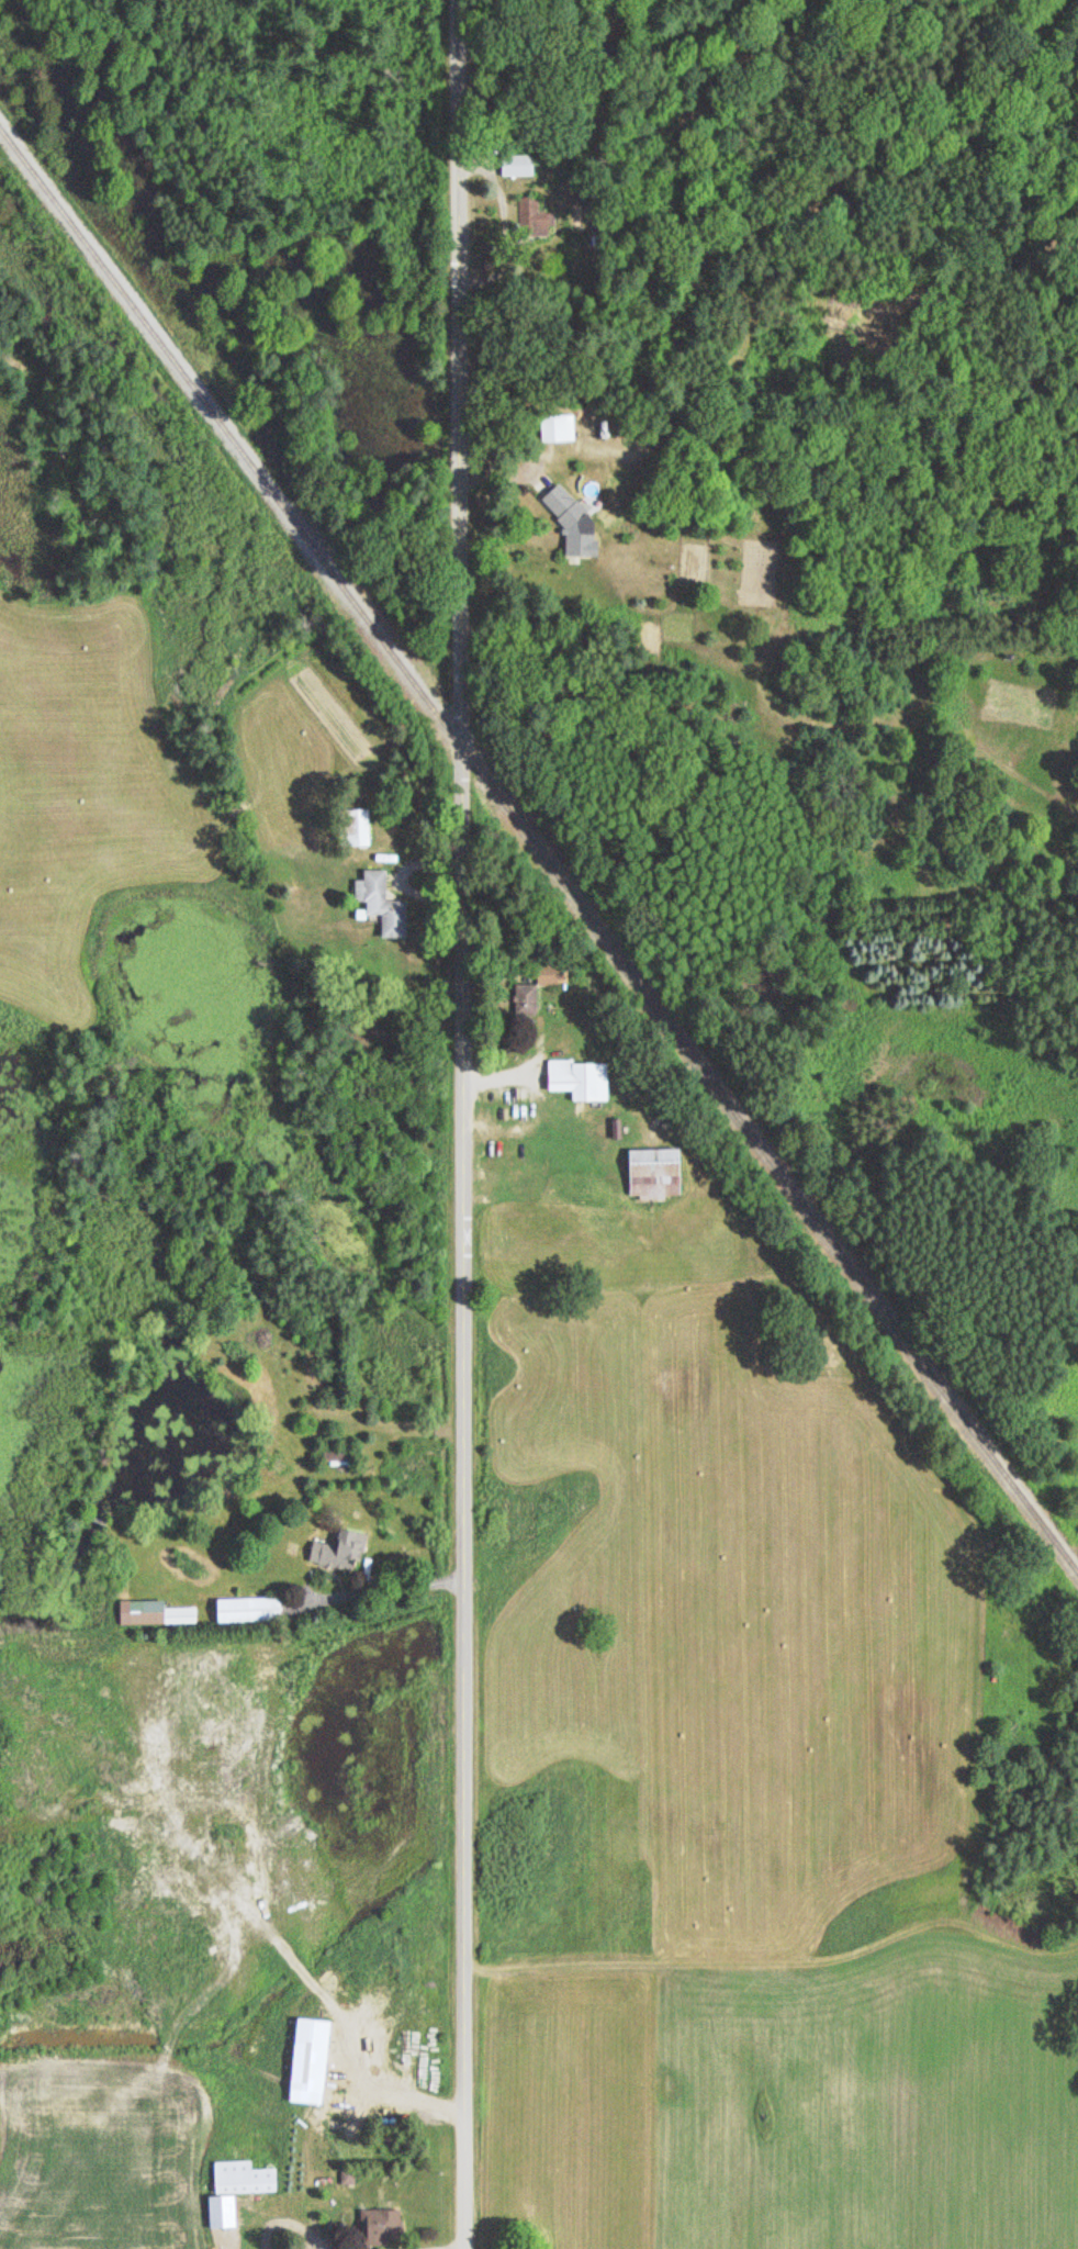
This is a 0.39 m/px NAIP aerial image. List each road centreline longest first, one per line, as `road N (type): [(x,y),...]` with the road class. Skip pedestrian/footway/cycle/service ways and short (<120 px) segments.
road 1 (residential): [(465,2248),(461,0)]

